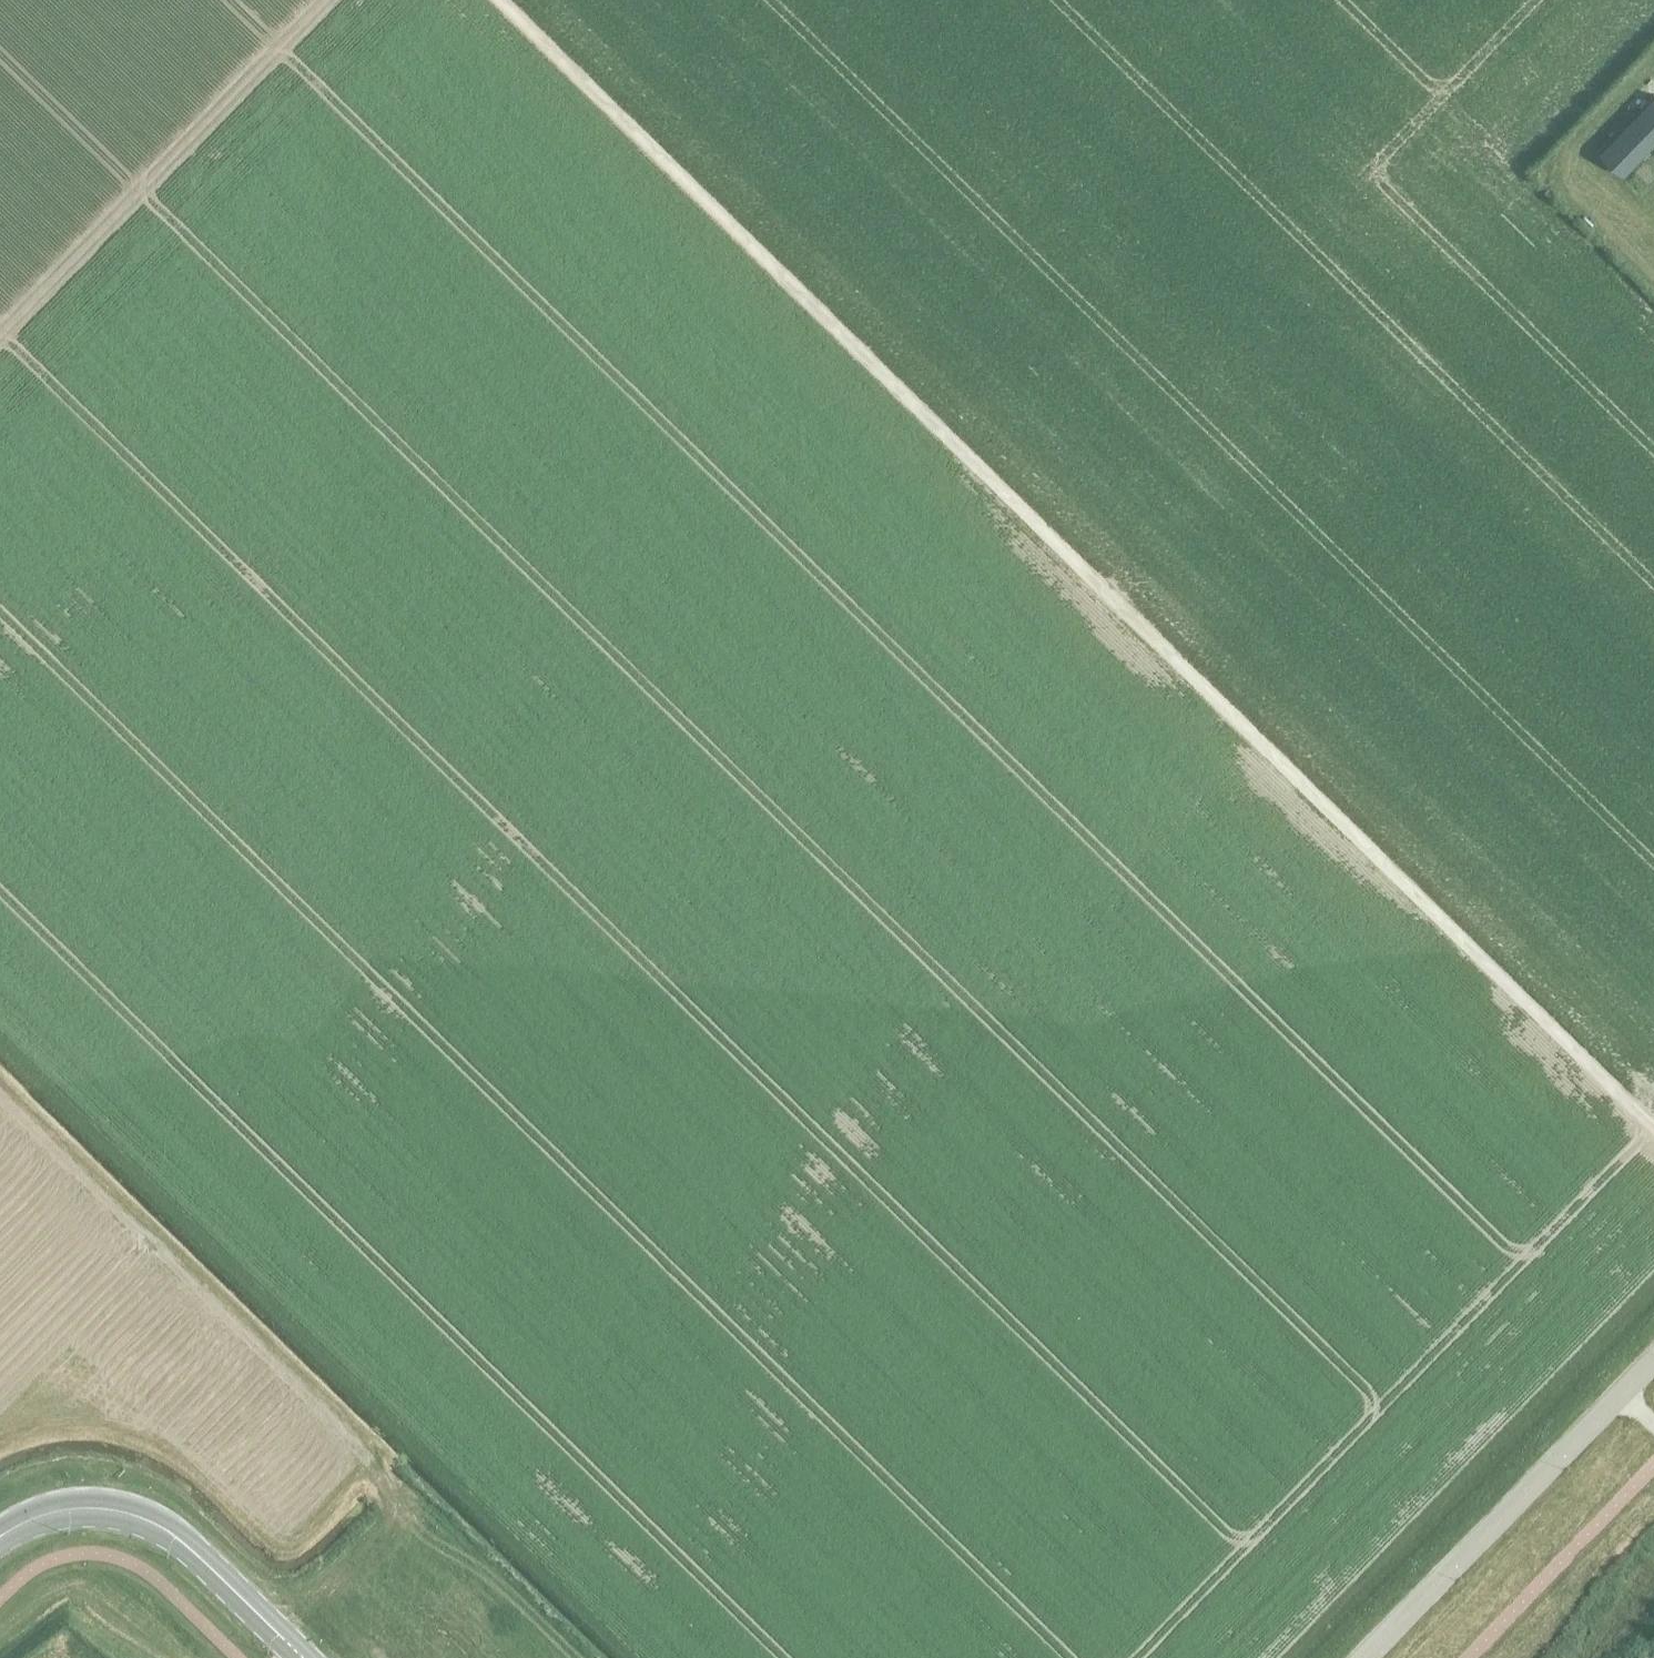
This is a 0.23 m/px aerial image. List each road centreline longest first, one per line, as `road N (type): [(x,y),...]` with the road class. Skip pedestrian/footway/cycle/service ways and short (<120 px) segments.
road 1 (track): [(1653,1126),(503,0)]
road 2 (unclassified): [(1653,1362),(1365,1657)]
road 3 (secondary): [(0,1540),(25,1521),(69,1511),(122,1514),(194,1553),(299,1657)]

